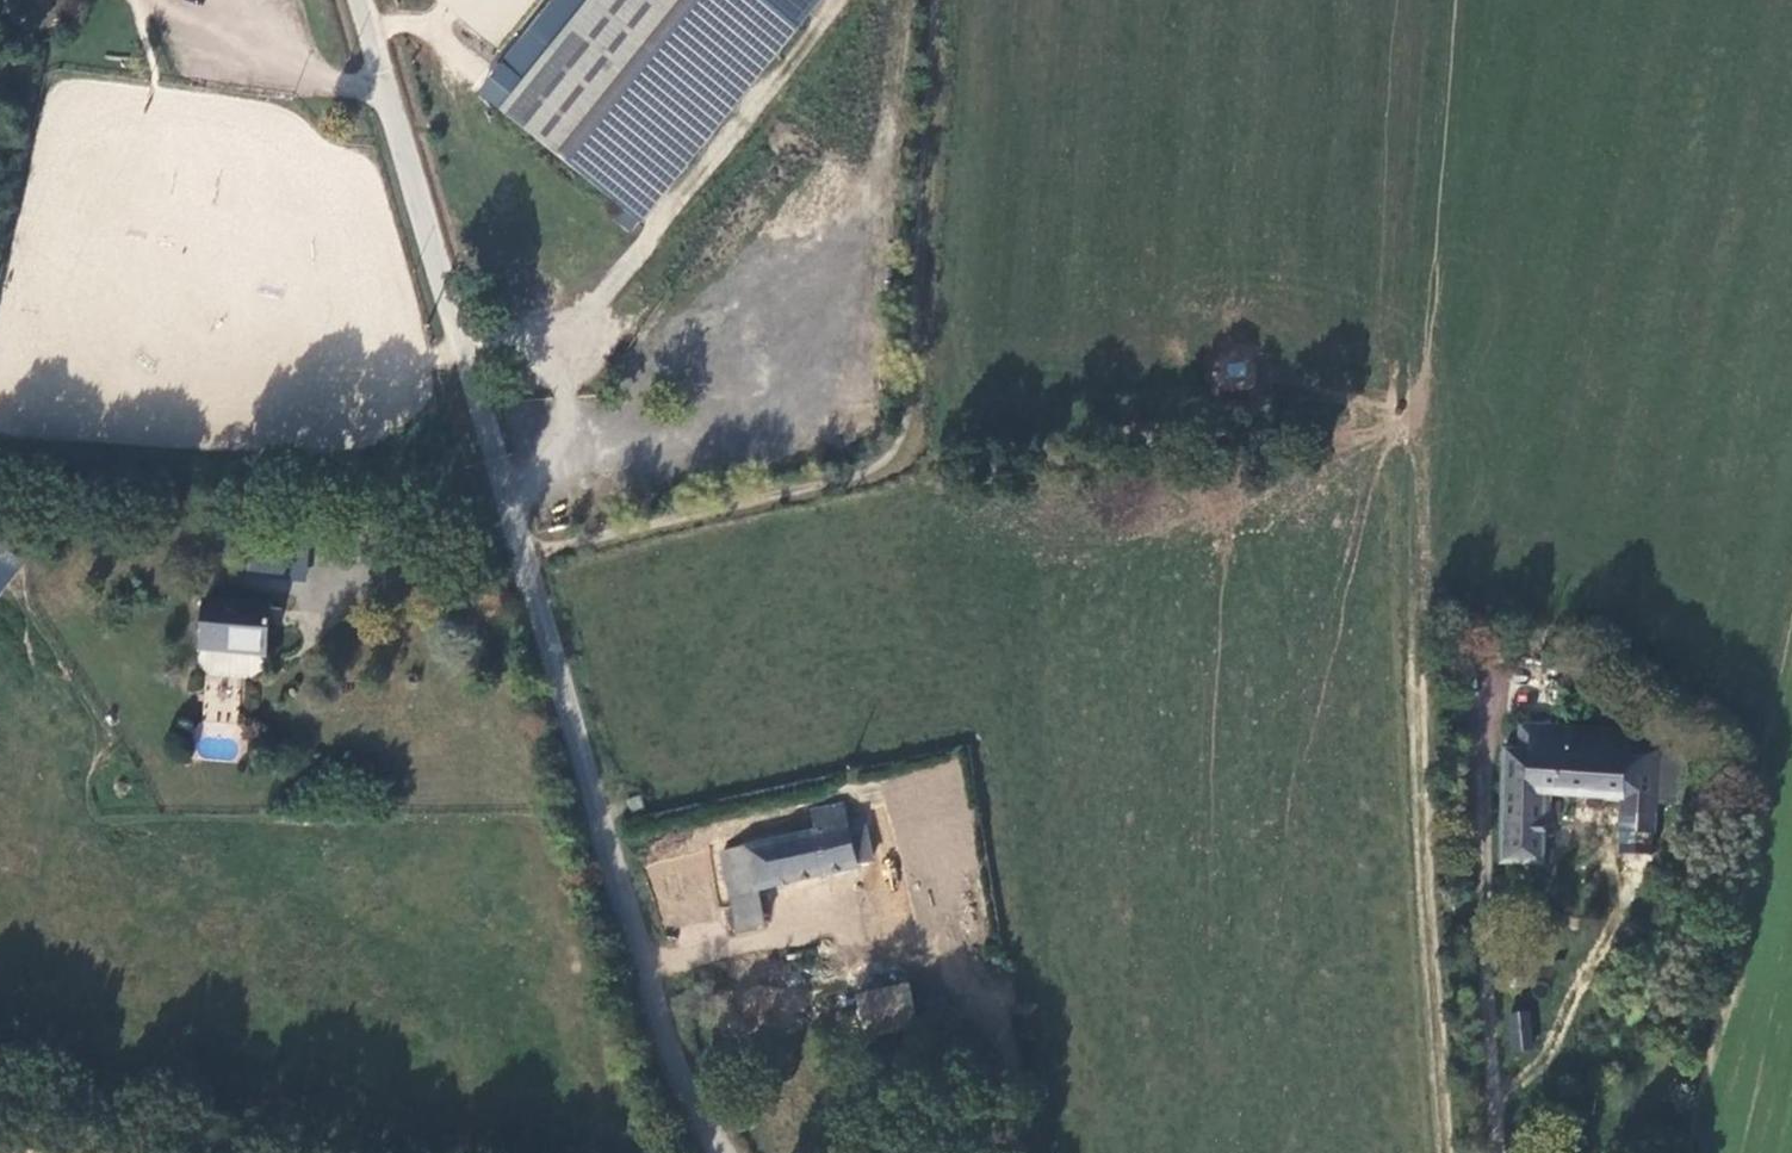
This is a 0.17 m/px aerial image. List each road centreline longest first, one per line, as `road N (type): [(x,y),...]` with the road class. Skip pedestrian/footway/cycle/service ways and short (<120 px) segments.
road 1 (unclassified): [(726,1152),(675,1052),(647,968),(532,540)]

